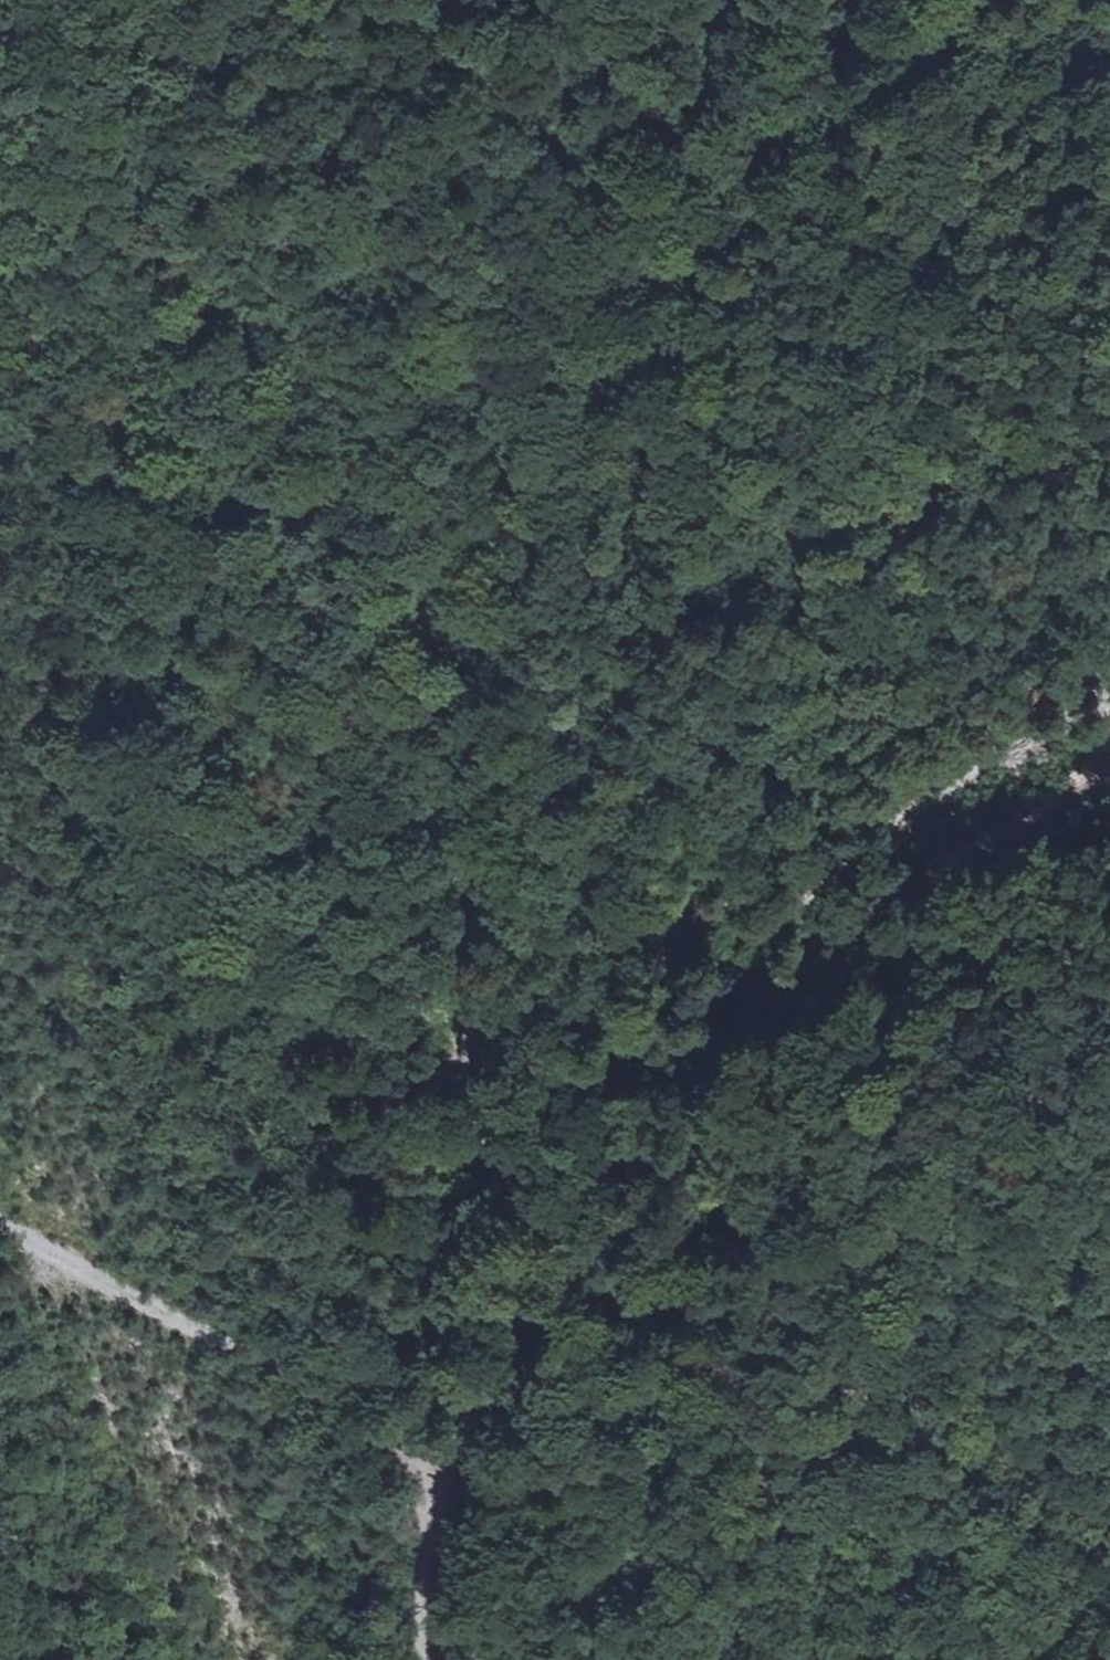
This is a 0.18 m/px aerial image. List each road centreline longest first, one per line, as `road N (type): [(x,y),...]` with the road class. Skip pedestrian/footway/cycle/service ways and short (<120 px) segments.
road 1 (track): [(133,0),(115,114),(122,176),(193,276),(257,302),(315,354),(346,431),(323,504),(317,597),(340,654),(451,847),(467,921),(495,1337),(477,1417),(423,1551),(414,1604),(421,1659)]
road 2 (track): [(449,1491),(357,1406),(0,1225)]

